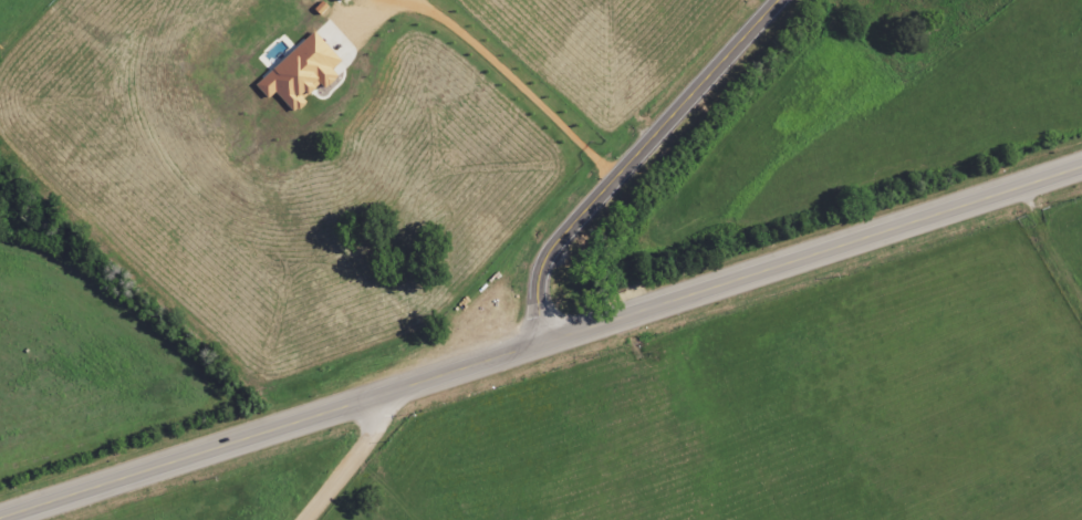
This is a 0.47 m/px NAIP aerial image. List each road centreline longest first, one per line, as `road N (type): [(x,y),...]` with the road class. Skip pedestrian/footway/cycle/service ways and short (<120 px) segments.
road 1 (primary): [(0,518),(1081,167)]
road 2 (tertiary): [(545,342),(537,281),(542,254),(774,0)]
road 3 (residential): [(262,434),(45,238),(0,233)]
road 4 (residential): [(1016,188),(1054,333),(1081,368)]
road 5 (residential): [(307,519),(409,388)]

